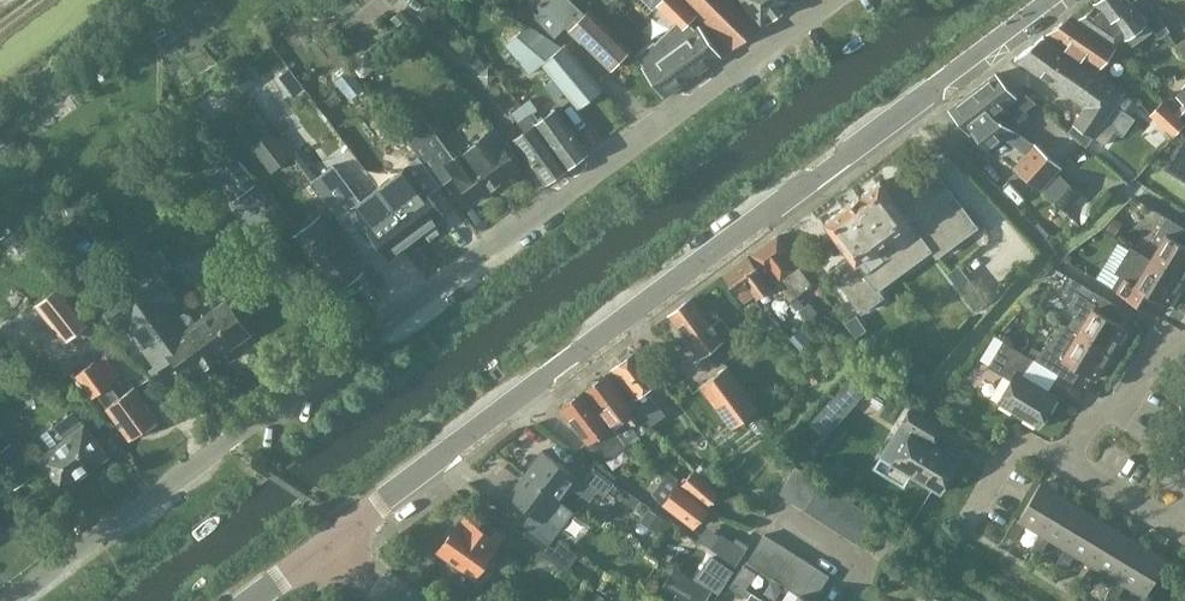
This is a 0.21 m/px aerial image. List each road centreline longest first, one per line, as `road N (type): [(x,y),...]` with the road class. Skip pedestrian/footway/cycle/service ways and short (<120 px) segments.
road 1 (tertiary): [(326,548),(1051,0)]
road 2 (residential): [(225,444),(829,0)]
road 3 (unclassified): [(16,600),(225,444)]
road 4 (residential): [(1064,458),(1095,409),(1120,410),(1170,335),(1184,335)]
road 5 (residential): [(964,527),(1019,440),(1064,458)]
road 6 (residential): [(1184,515),(1177,529),(1064,458)]

